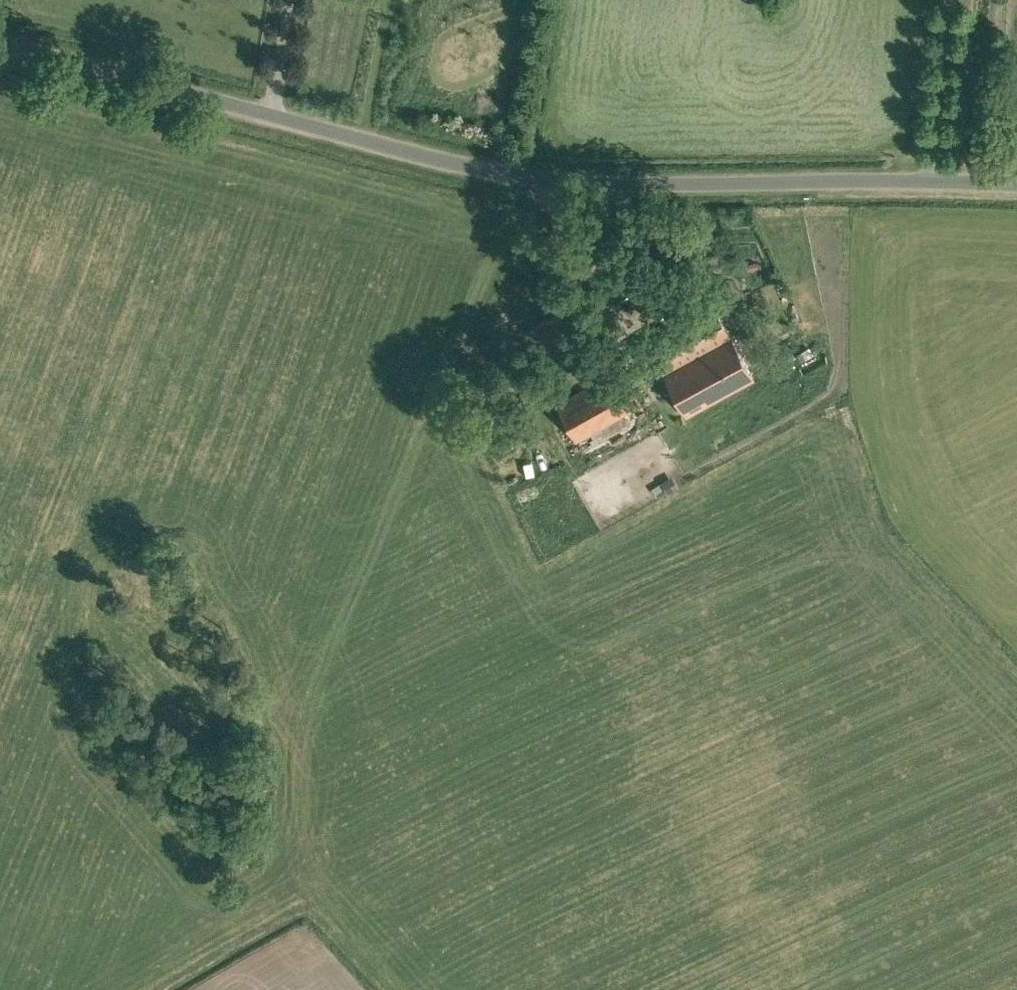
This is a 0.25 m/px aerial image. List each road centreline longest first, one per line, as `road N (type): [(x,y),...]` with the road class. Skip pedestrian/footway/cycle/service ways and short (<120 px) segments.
road 1 (unclassified): [(1016,182),(638,183),(477,167),(0,42)]

